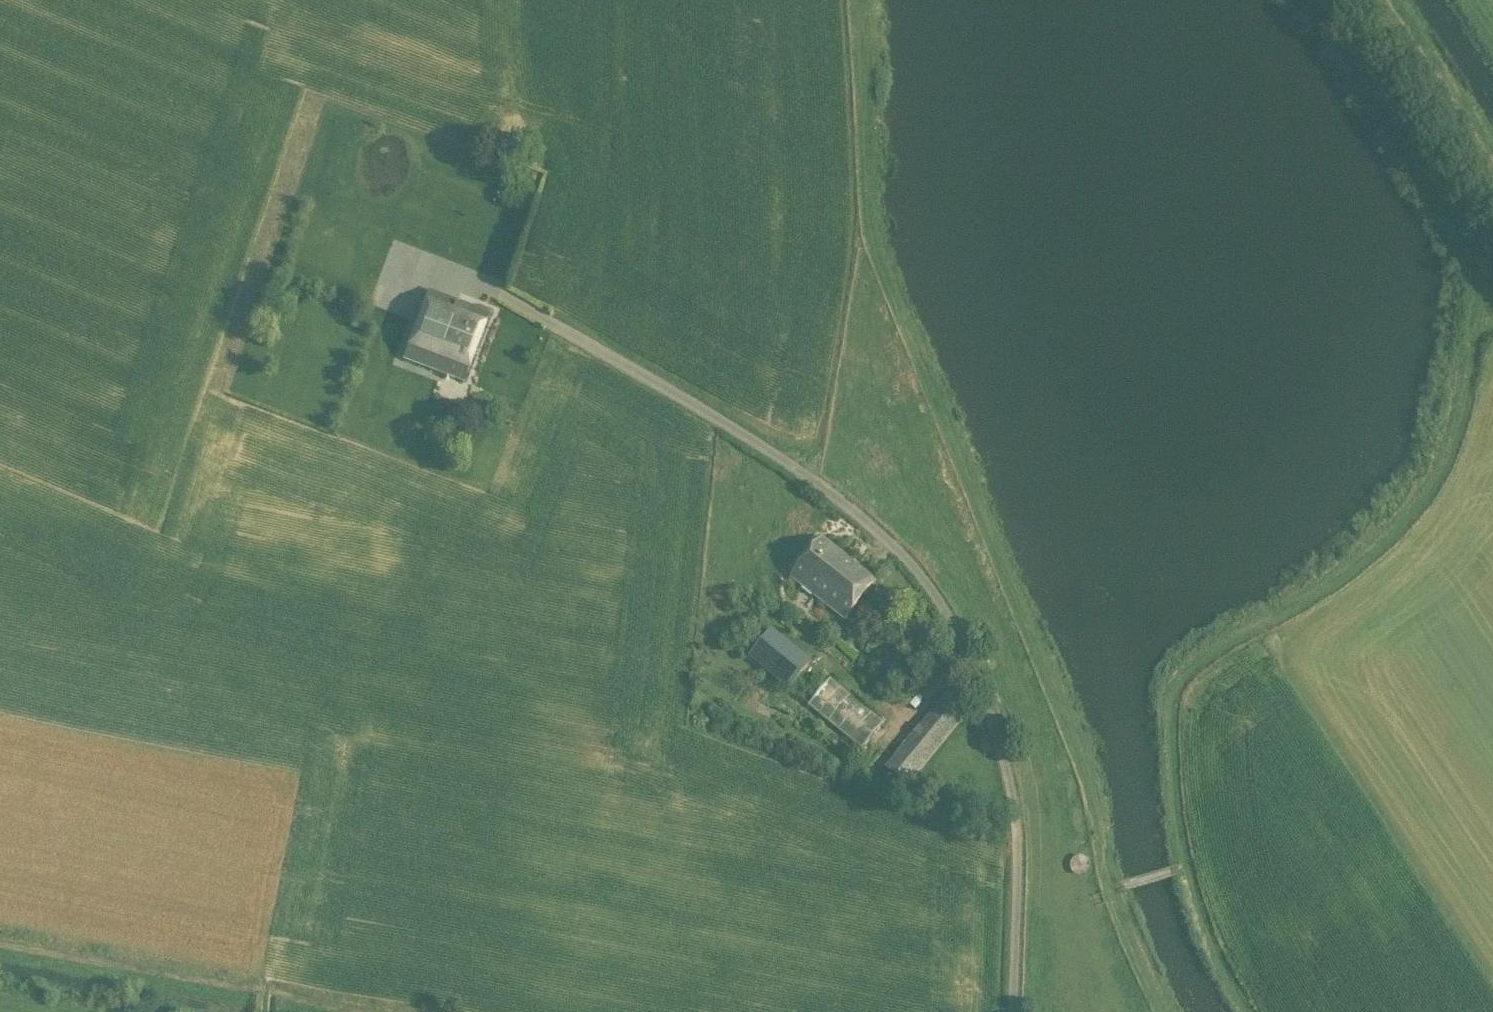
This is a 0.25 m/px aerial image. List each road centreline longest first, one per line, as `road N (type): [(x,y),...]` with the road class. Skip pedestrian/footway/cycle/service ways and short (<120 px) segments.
road 1 (unclassified): [(1013,1011),(1018,822),(996,730),(957,630),(900,547),(808,475),(511,298)]

